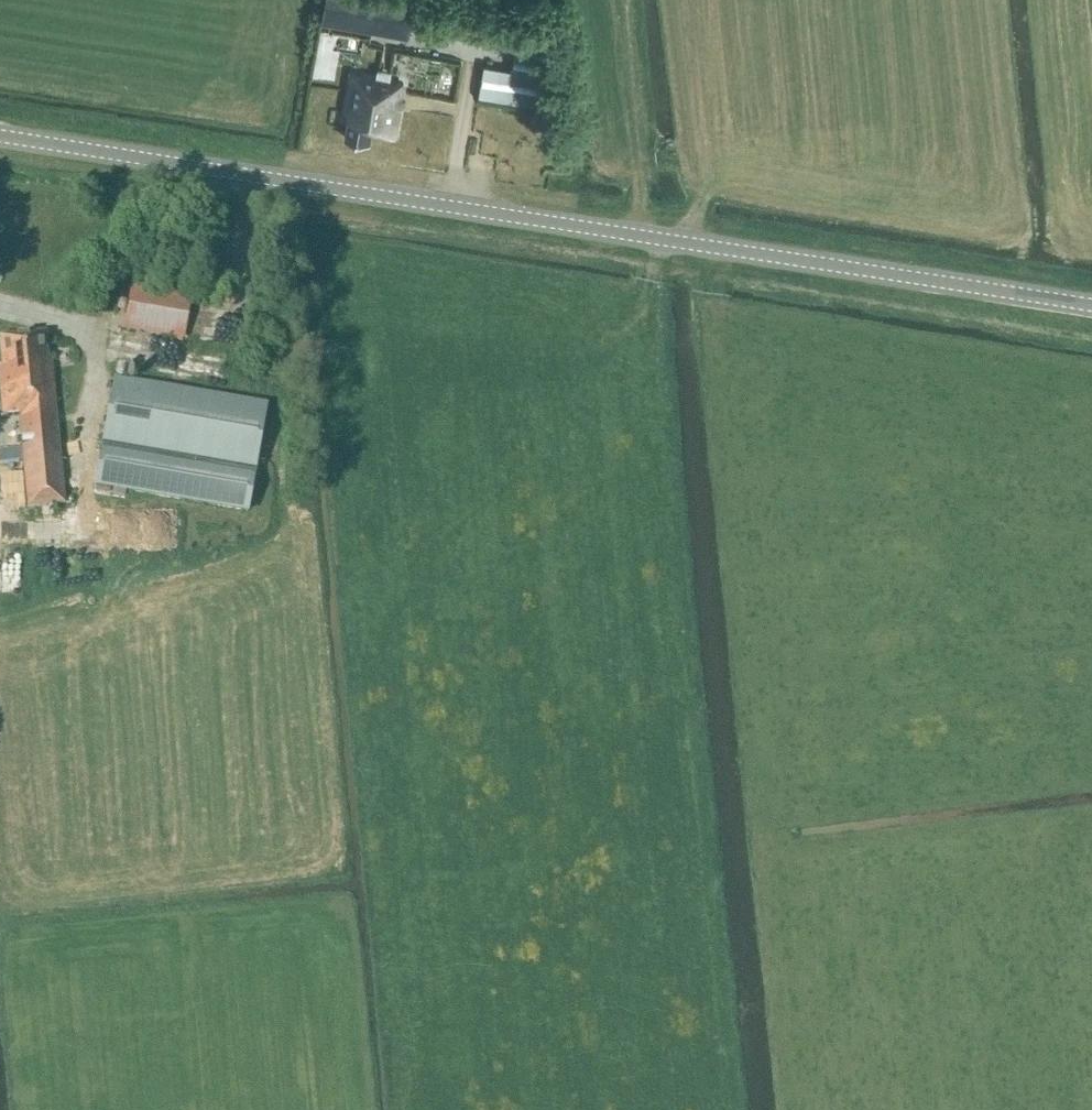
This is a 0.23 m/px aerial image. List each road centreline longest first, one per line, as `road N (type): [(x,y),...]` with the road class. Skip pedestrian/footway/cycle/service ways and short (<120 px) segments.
road 1 (tertiary): [(0,137),(1091,308)]

